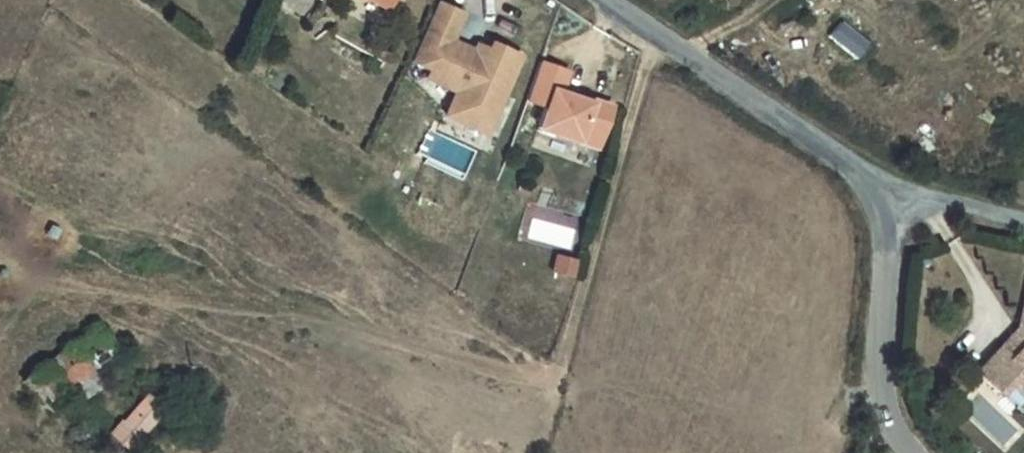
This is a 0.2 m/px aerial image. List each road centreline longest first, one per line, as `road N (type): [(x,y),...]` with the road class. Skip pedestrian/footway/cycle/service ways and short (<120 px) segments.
road 1 (unclassified): [(876,195),(846,161),(609,0)]
road 2 (unclassified): [(909,452),(884,397),(879,361),(888,235),(876,195)]
road 3 (residential): [(1023,217),(924,194),(876,195)]

